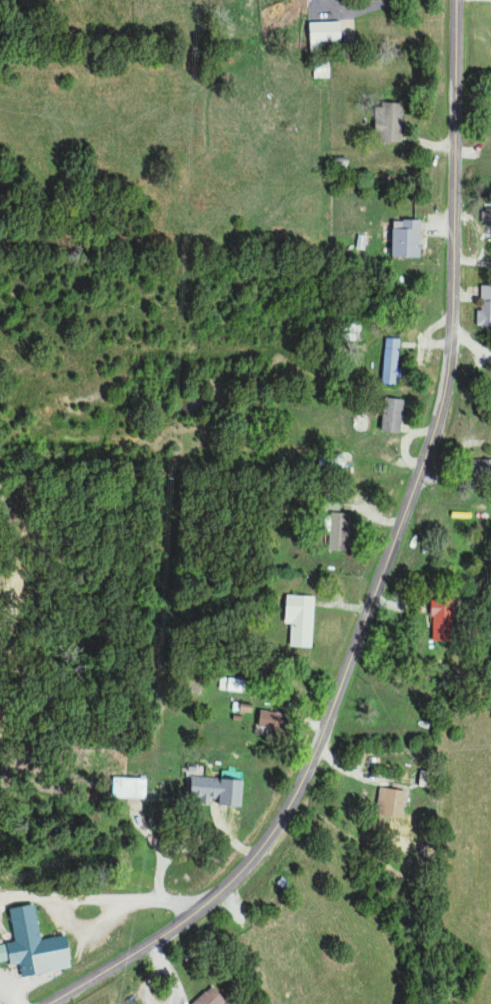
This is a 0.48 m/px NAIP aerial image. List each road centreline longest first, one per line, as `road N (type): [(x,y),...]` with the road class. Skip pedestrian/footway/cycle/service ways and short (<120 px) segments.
road 1 (residential): [(47,1003),(210,896),(272,828),(303,774),(449,365),(456,0)]
road 2 (residential): [(0,897),(158,899),(195,908)]

